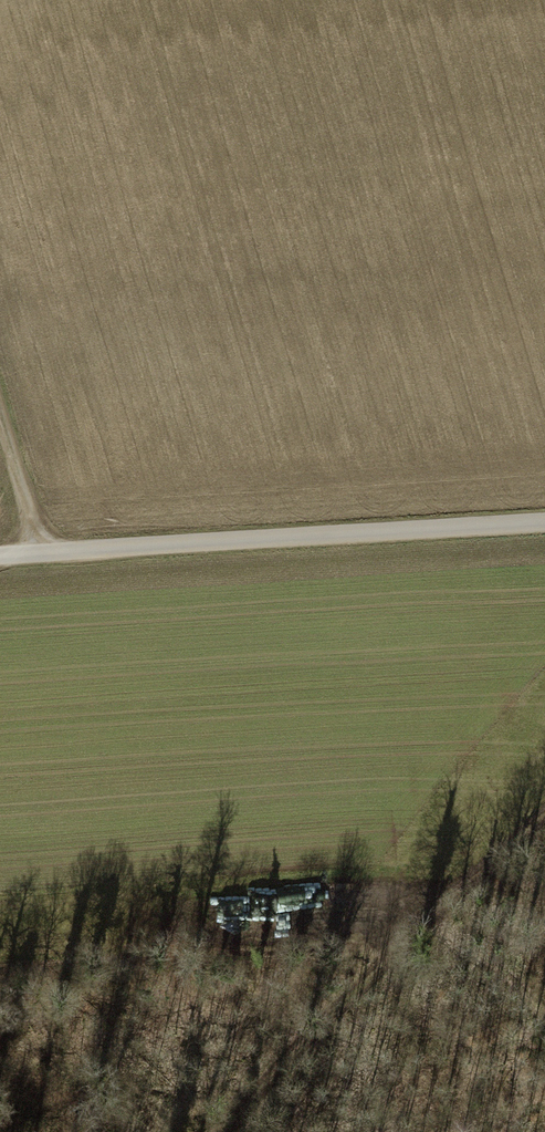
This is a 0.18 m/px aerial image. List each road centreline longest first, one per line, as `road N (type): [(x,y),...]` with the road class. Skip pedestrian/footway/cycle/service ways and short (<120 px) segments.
road 1 (unclassified): [(544,524),(0,555)]
road 2 (track): [(227,1131),(325,1024),(544,813)]
road 3 (track): [(432,922),(519,983),(544,1025)]
road 4 (track): [(45,553),(0,413)]

